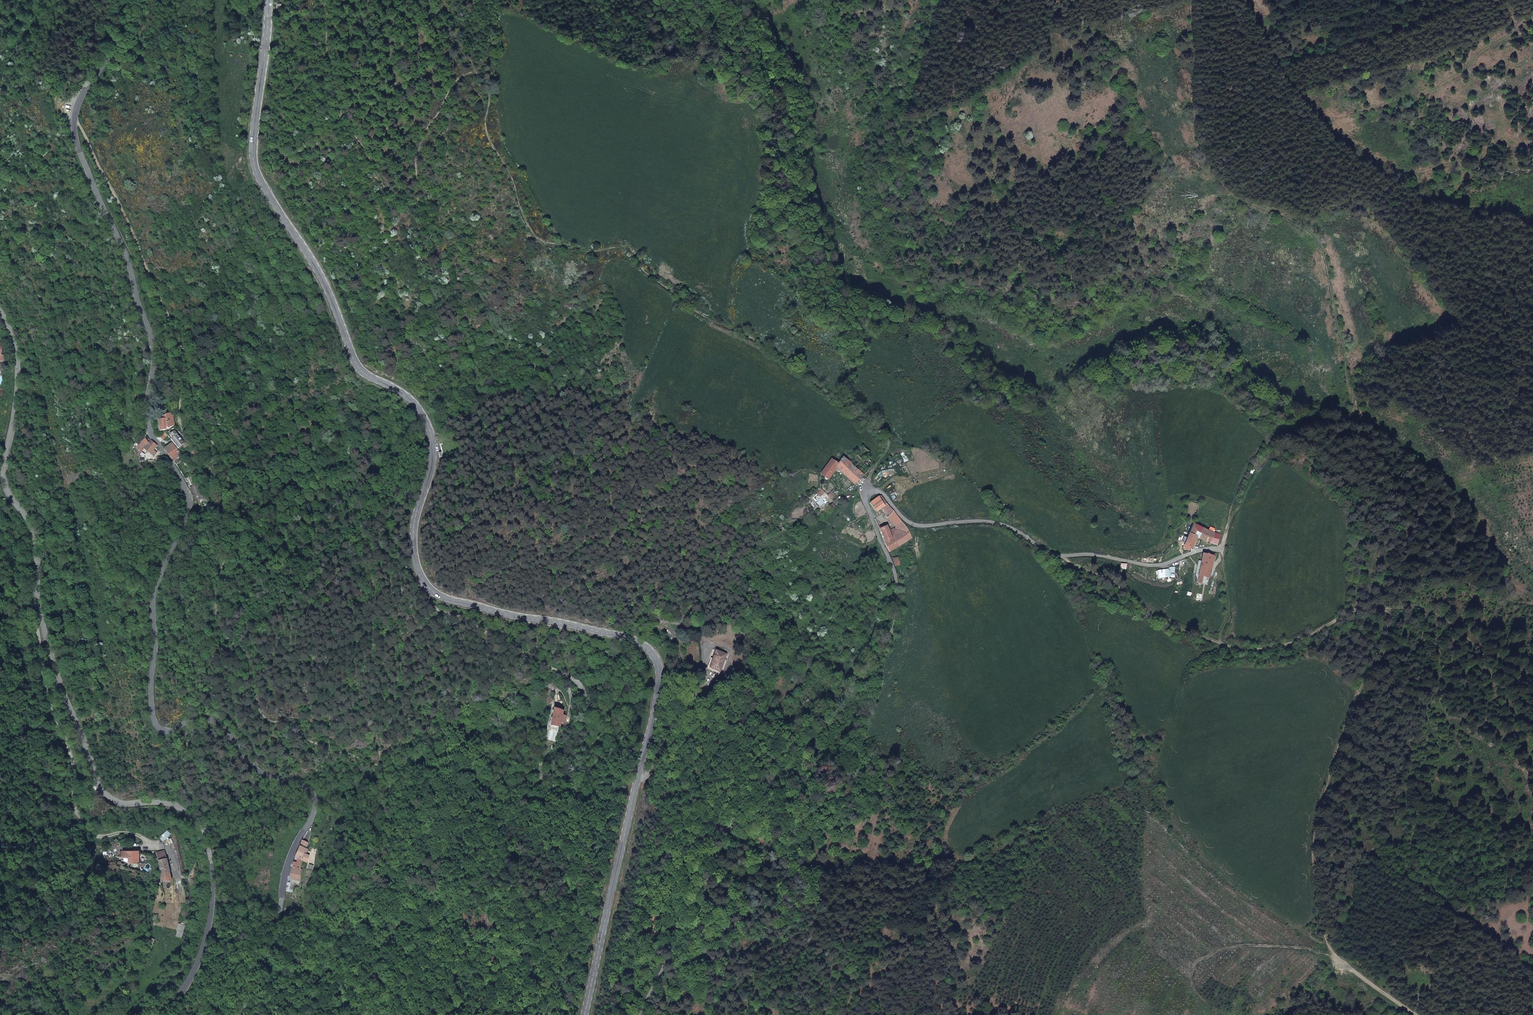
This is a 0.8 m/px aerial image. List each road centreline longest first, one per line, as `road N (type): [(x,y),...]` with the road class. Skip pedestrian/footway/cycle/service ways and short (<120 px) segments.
road 1 (secondary): [(269,0),(259,167),(333,300),(355,363),(419,414),(426,449),(407,538),(415,571),(431,590),(463,604),(635,642),(658,669),(585,1014)]
road 2 (residential): [(129,0),(119,41),(74,121),(153,338),(150,432),(194,513),(158,604),(153,716),(170,731),(197,717),(225,728),(261,774),(309,789),(314,806),(238,1014)]
road 3 (track): [(887,428),(782,352),(663,281),(636,249),(543,238),(489,132),(489,87),(474,67),(454,77),(419,149),(414,199),(394,191),(375,175),(338,106),(322,0)]
road 4 (tertiary): [(0,311),(17,354),(17,381),(2,472),(32,531),(37,599),(65,701),(101,791),(181,809),(200,824),(210,848),(205,939),(191,978),(163,1014)]
road 5 (track): [(1197,0),(1205,134),(1221,175),(1328,234),(1365,402),(1351,425),(1267,447),(1219,549),(1228,625),(1218,643)]
road 6 (residential): [(861,490),(896,576),(898,619),(742,819),(641,1014)]
road 7 (track): [(1394,609),(1338,752),(1316,863),(1339,961),(1423,1014)]
road 8 (track): [(221,502),(187,439),(136,239),(74,121)]
road 9 (track): [(1244,0),(1275,61),(1348,151),(1532,234)]
road 10 (residential): [(870,476),(918,525),(987,520),(1063,556),(1153,566),(1219,549)]
road 11 (track): [(1063,556),(1161,620),(1246,649),(1293,643),(1371,608),(1394,609)]
road 12 (track): [(1394,609),(1420,607),(1532,680)]

